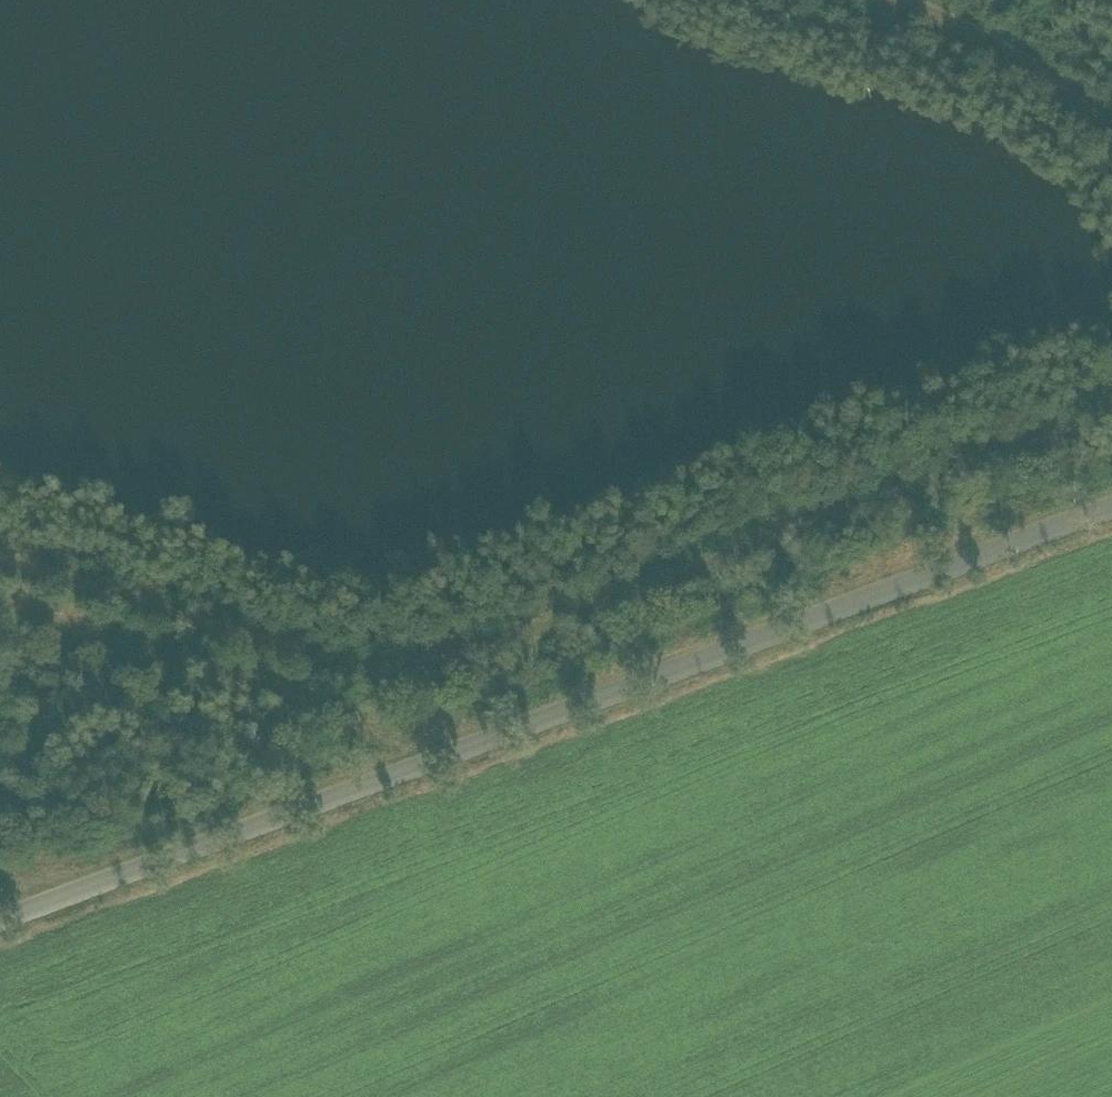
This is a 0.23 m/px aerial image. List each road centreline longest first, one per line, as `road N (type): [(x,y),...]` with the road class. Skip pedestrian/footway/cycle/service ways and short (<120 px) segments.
road 1 (track): [(0,549),(362,683),(1111,395)]
road 2 (unclassified): [(1111,507),(0,914)]
road 3 (track): [(1111,133),(1001,49),(903,0)]

